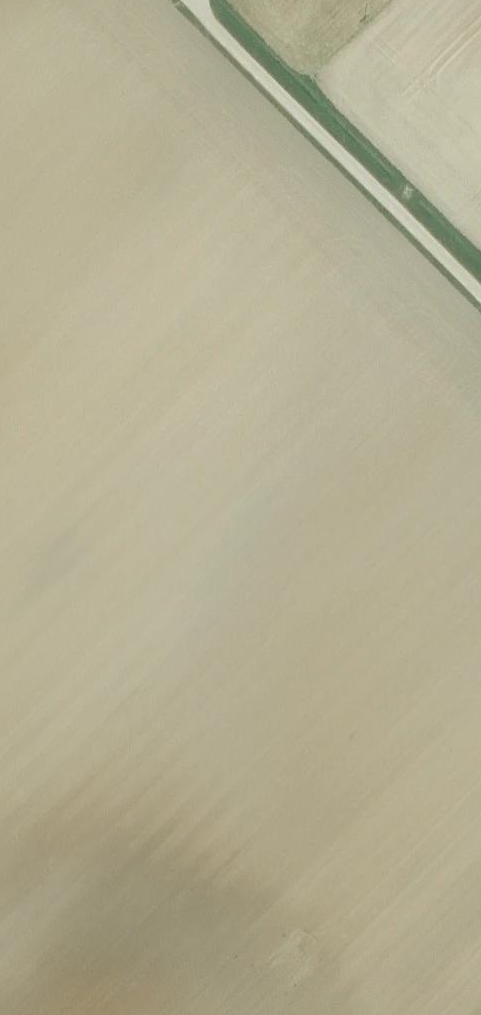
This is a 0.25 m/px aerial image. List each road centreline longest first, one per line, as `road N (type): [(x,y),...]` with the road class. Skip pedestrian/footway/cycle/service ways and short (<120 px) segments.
road 1 (track): [(480,281),(208,0)]

